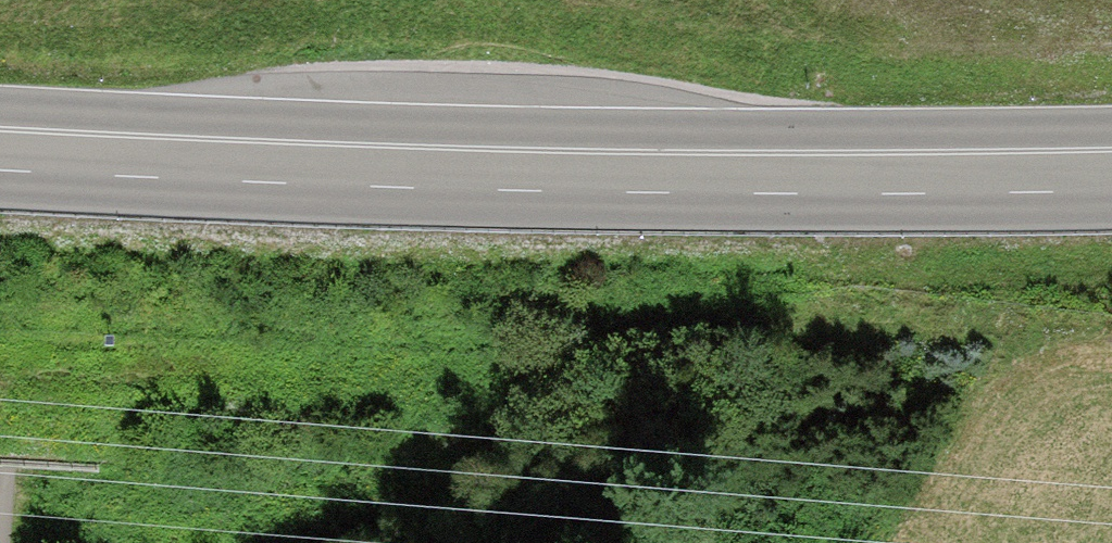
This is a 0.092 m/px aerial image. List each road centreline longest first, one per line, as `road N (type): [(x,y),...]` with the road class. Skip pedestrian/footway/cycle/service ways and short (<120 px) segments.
road 1 (trunk): [(0,154),(507,177),(1111,165)]
road 2 (unclassified): [(0,388),(23,0)]
road 3 (track): [(1111,355),(883,287)]

